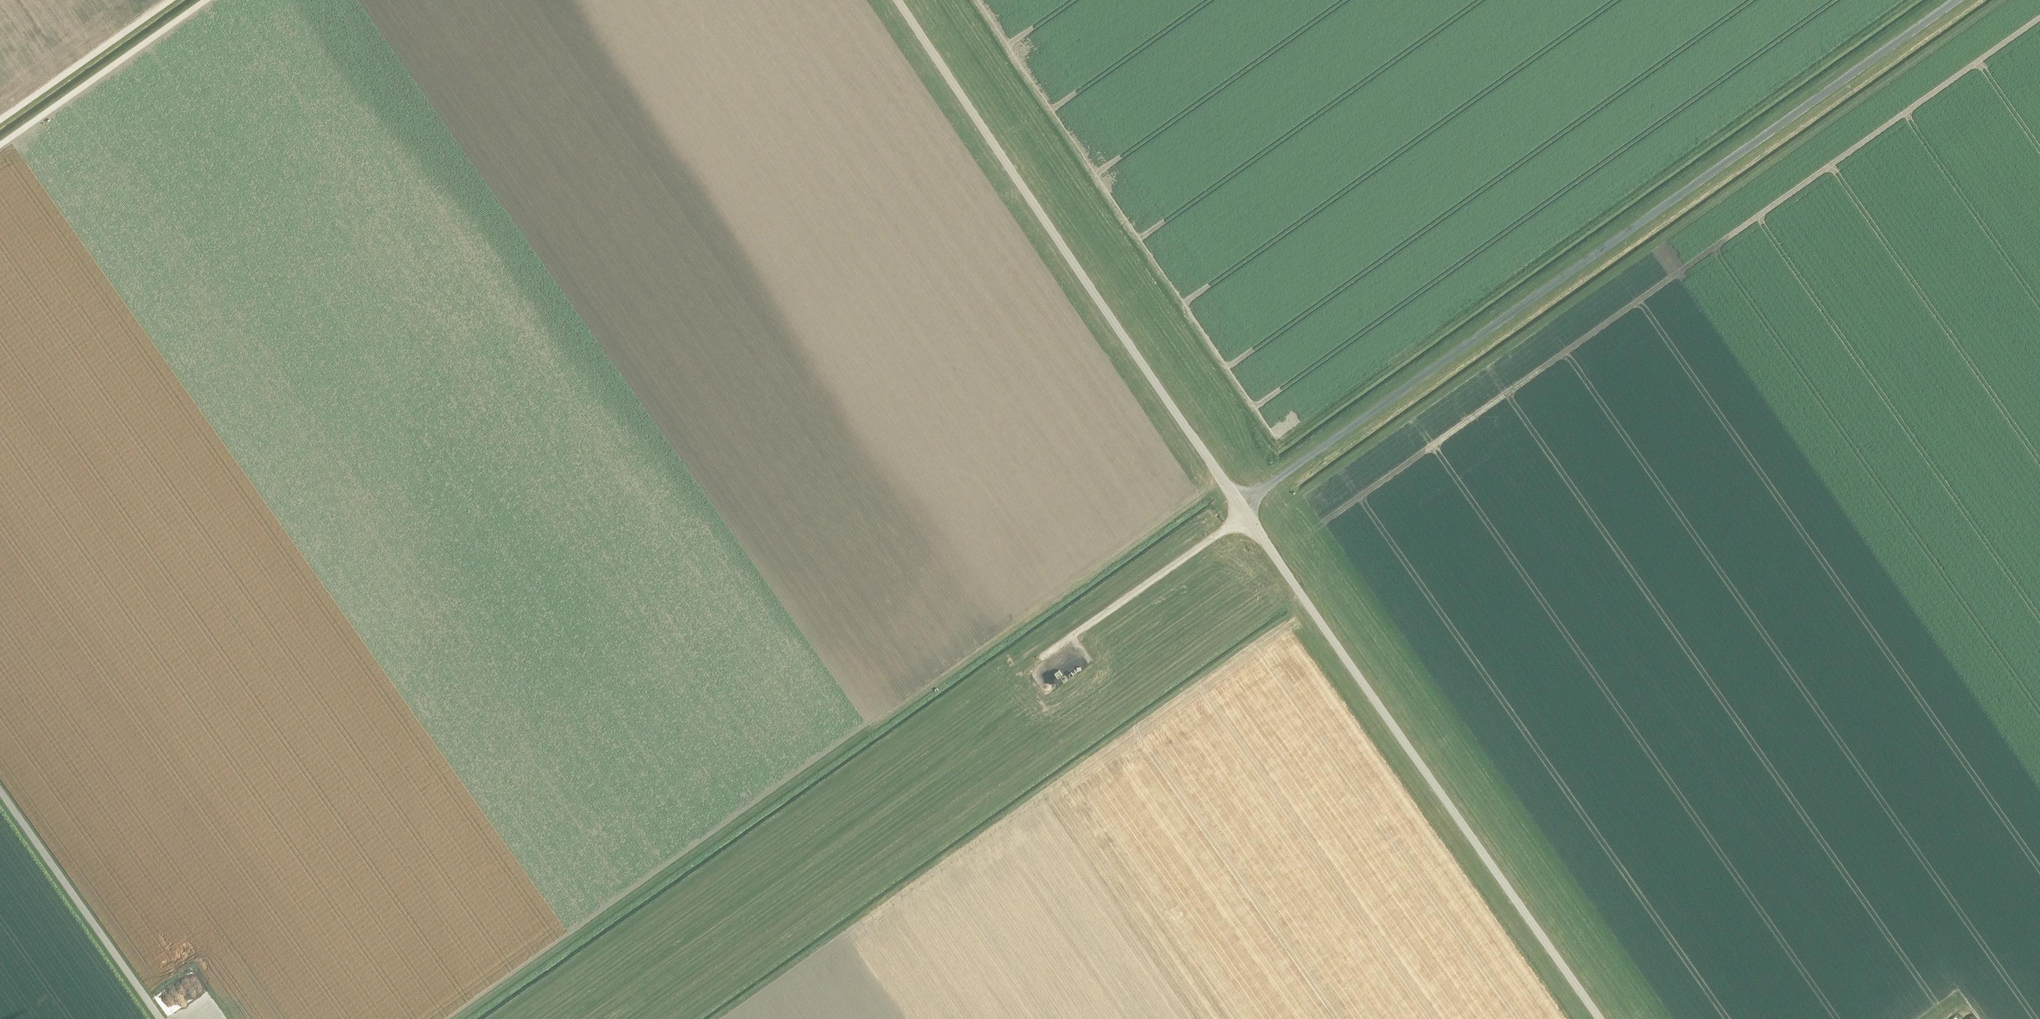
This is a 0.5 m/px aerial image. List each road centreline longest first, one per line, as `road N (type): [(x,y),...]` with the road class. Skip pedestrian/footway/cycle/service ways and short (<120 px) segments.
road 1 (unclassified): [(1242,505),(1951,0)]
road 2 (unclassified): [(1600,1018),(1242,505)]
road 3 (unclassified): [(1242,505),(898,0)]

